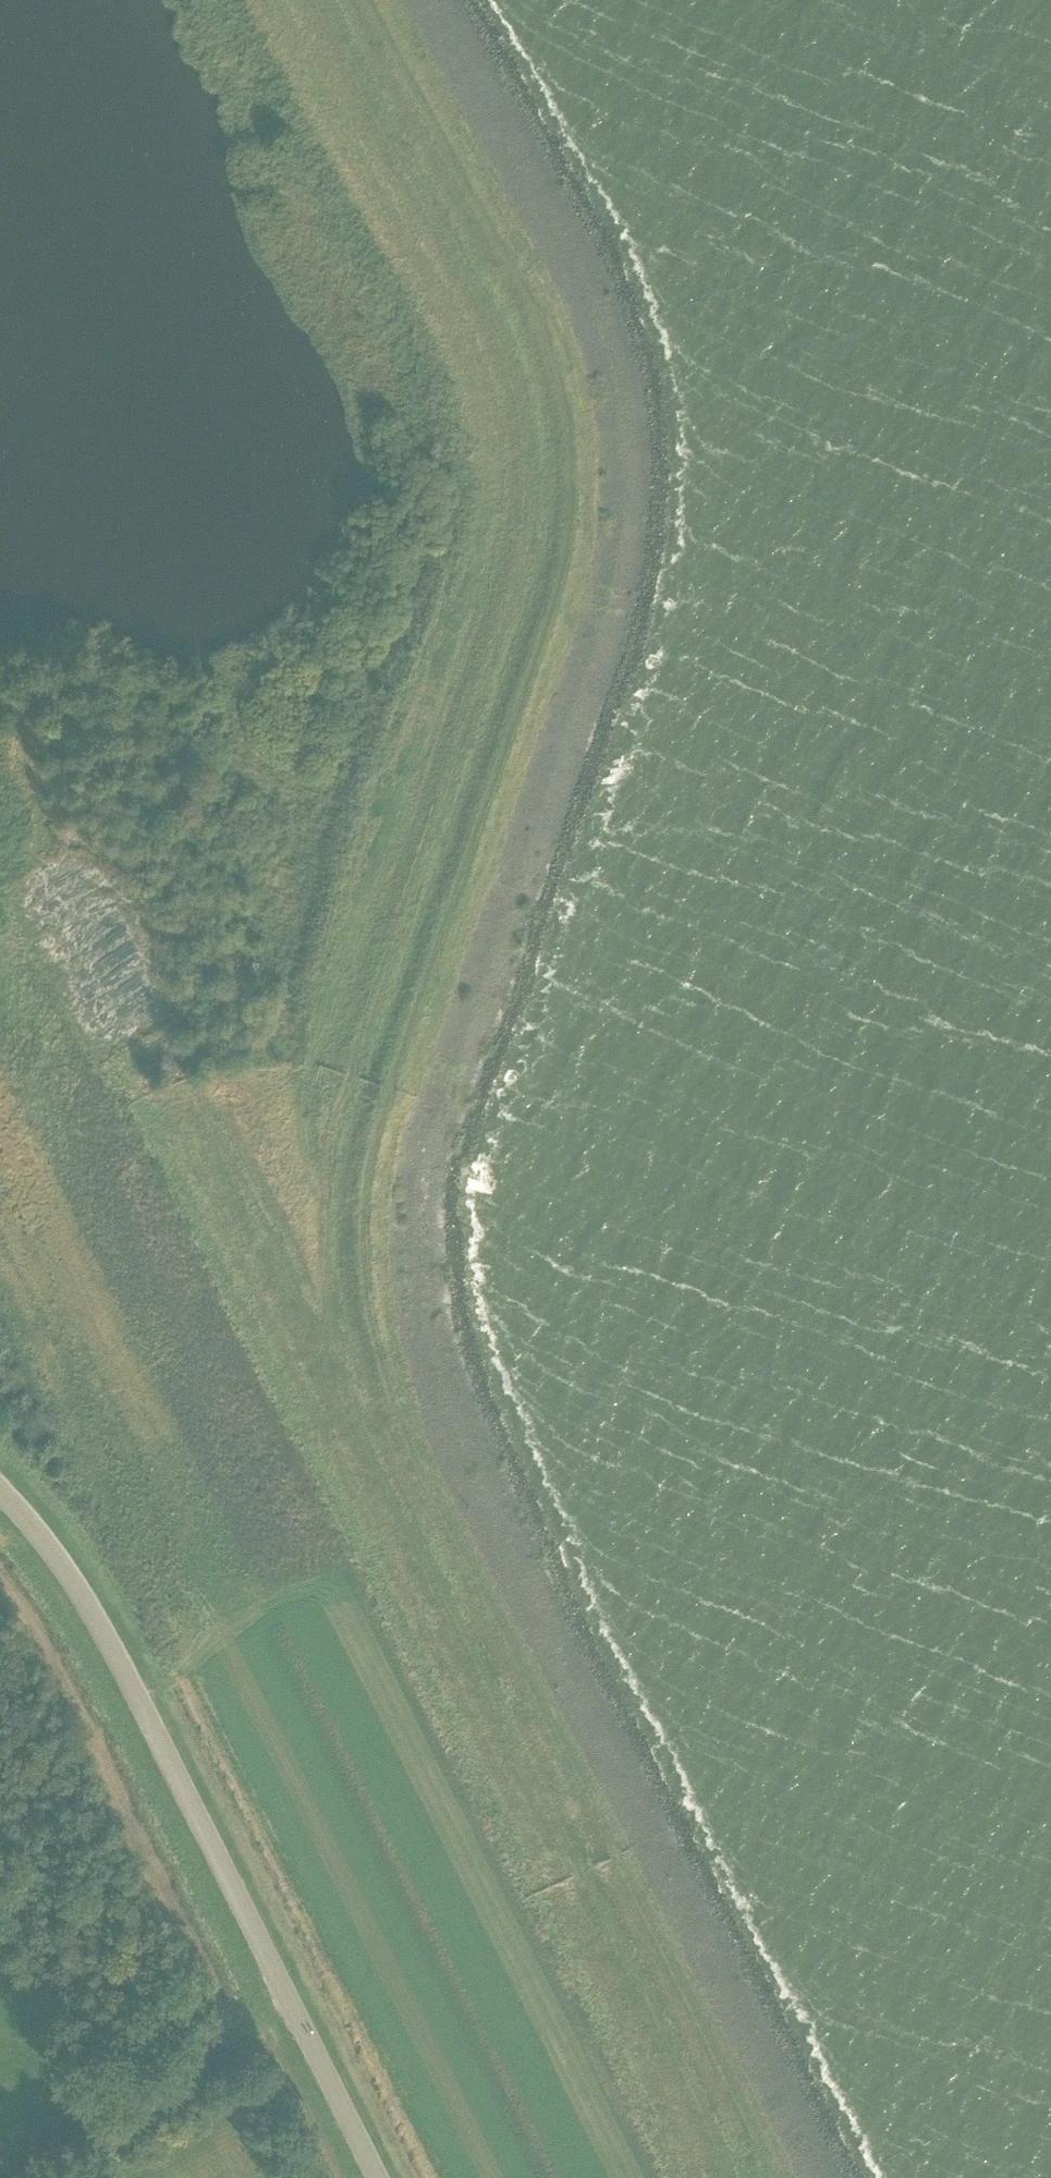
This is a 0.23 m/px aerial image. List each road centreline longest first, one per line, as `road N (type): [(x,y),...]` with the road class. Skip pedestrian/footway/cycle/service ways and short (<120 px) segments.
road 1 (tertiary): [(366,2177),(87,1611),(0,1494)]

